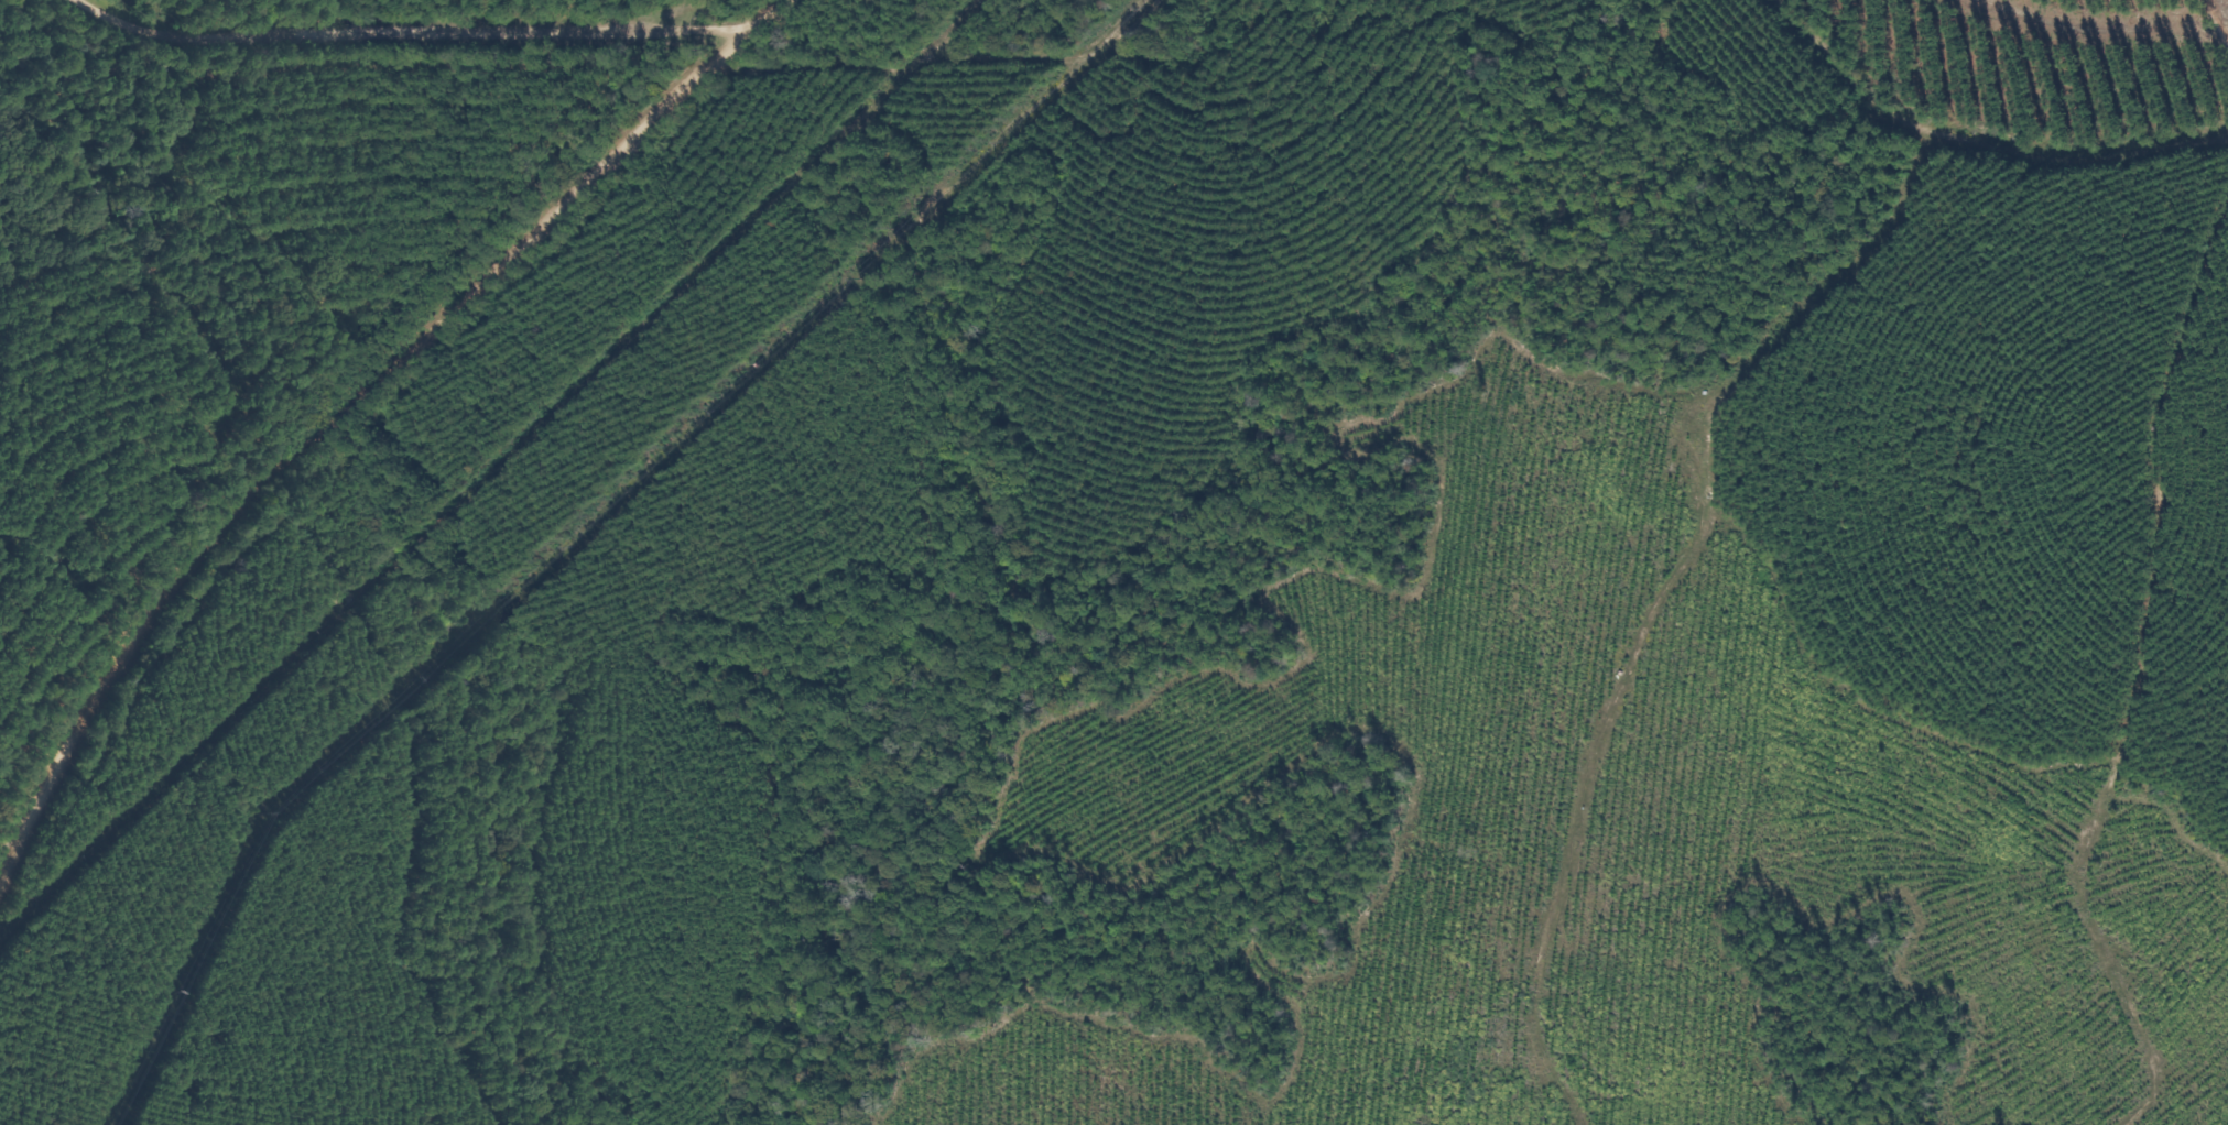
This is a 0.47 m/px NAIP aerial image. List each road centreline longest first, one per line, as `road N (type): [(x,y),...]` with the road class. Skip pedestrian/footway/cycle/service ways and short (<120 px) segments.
road 1 (residential): [(0,925),(110,695),(323,415),(393,371),(737,48),(818,21),(827,0)]

